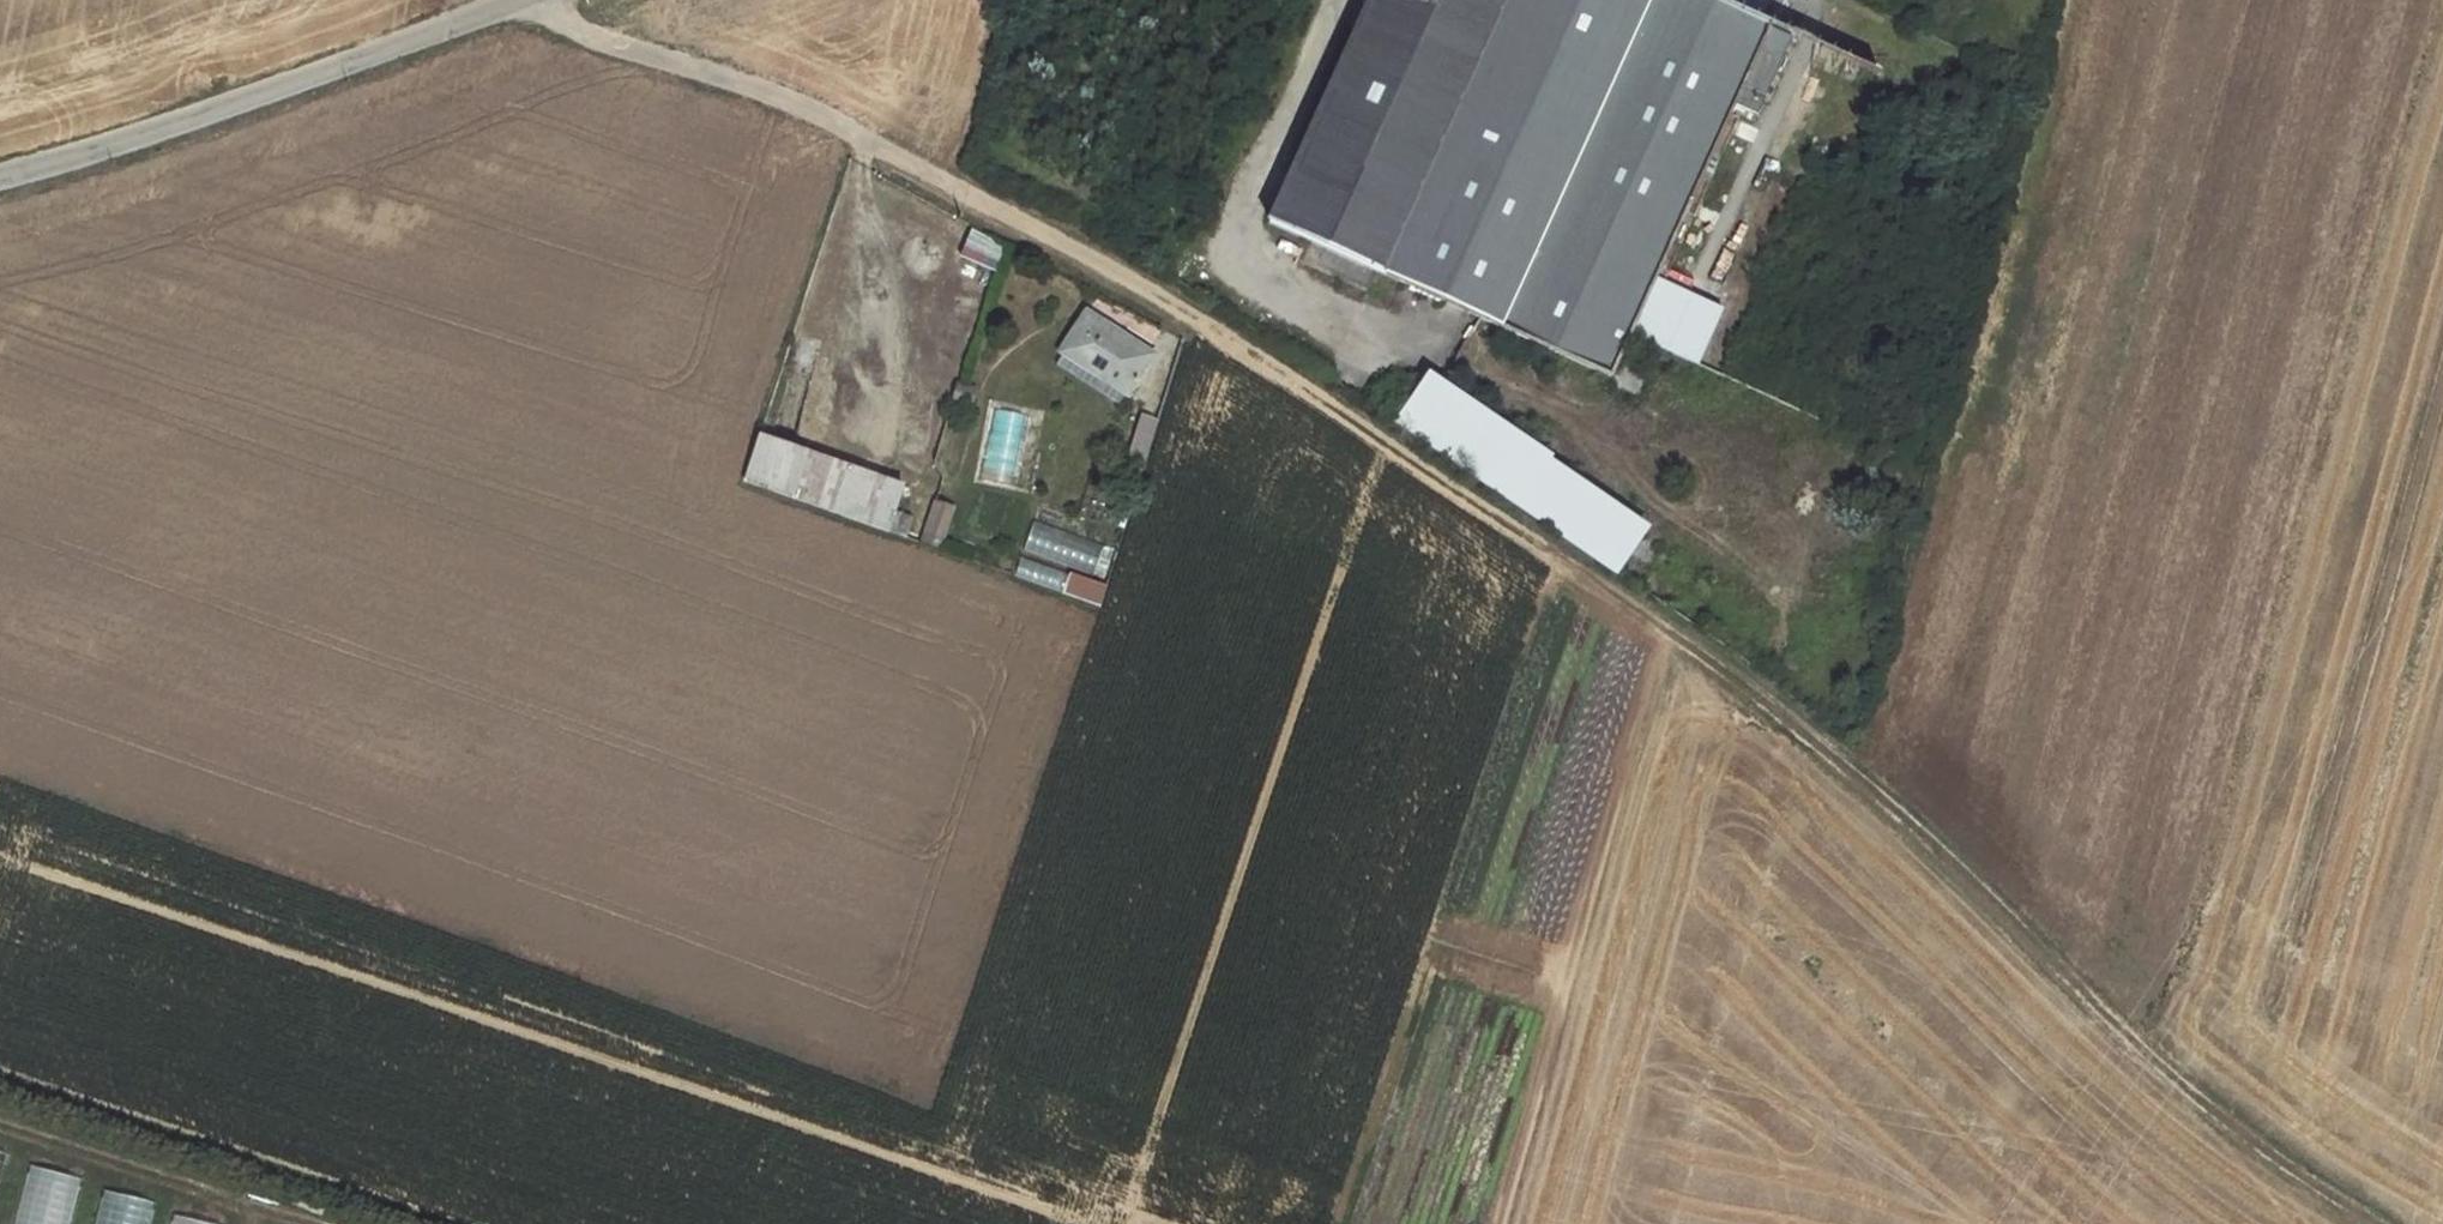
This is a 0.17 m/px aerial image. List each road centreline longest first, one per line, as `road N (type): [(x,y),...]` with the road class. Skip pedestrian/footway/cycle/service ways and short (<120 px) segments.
road 1 (track): [(2375,1223),(2169,1076),(1987,886),(1856,770),(1210,337),(1068,252),(821,126),(483,3)]
road 2 (unclassified): [(0,175),(133,141),(490,0)]
road 3 (track): [(0,1122),(307,1223)]

